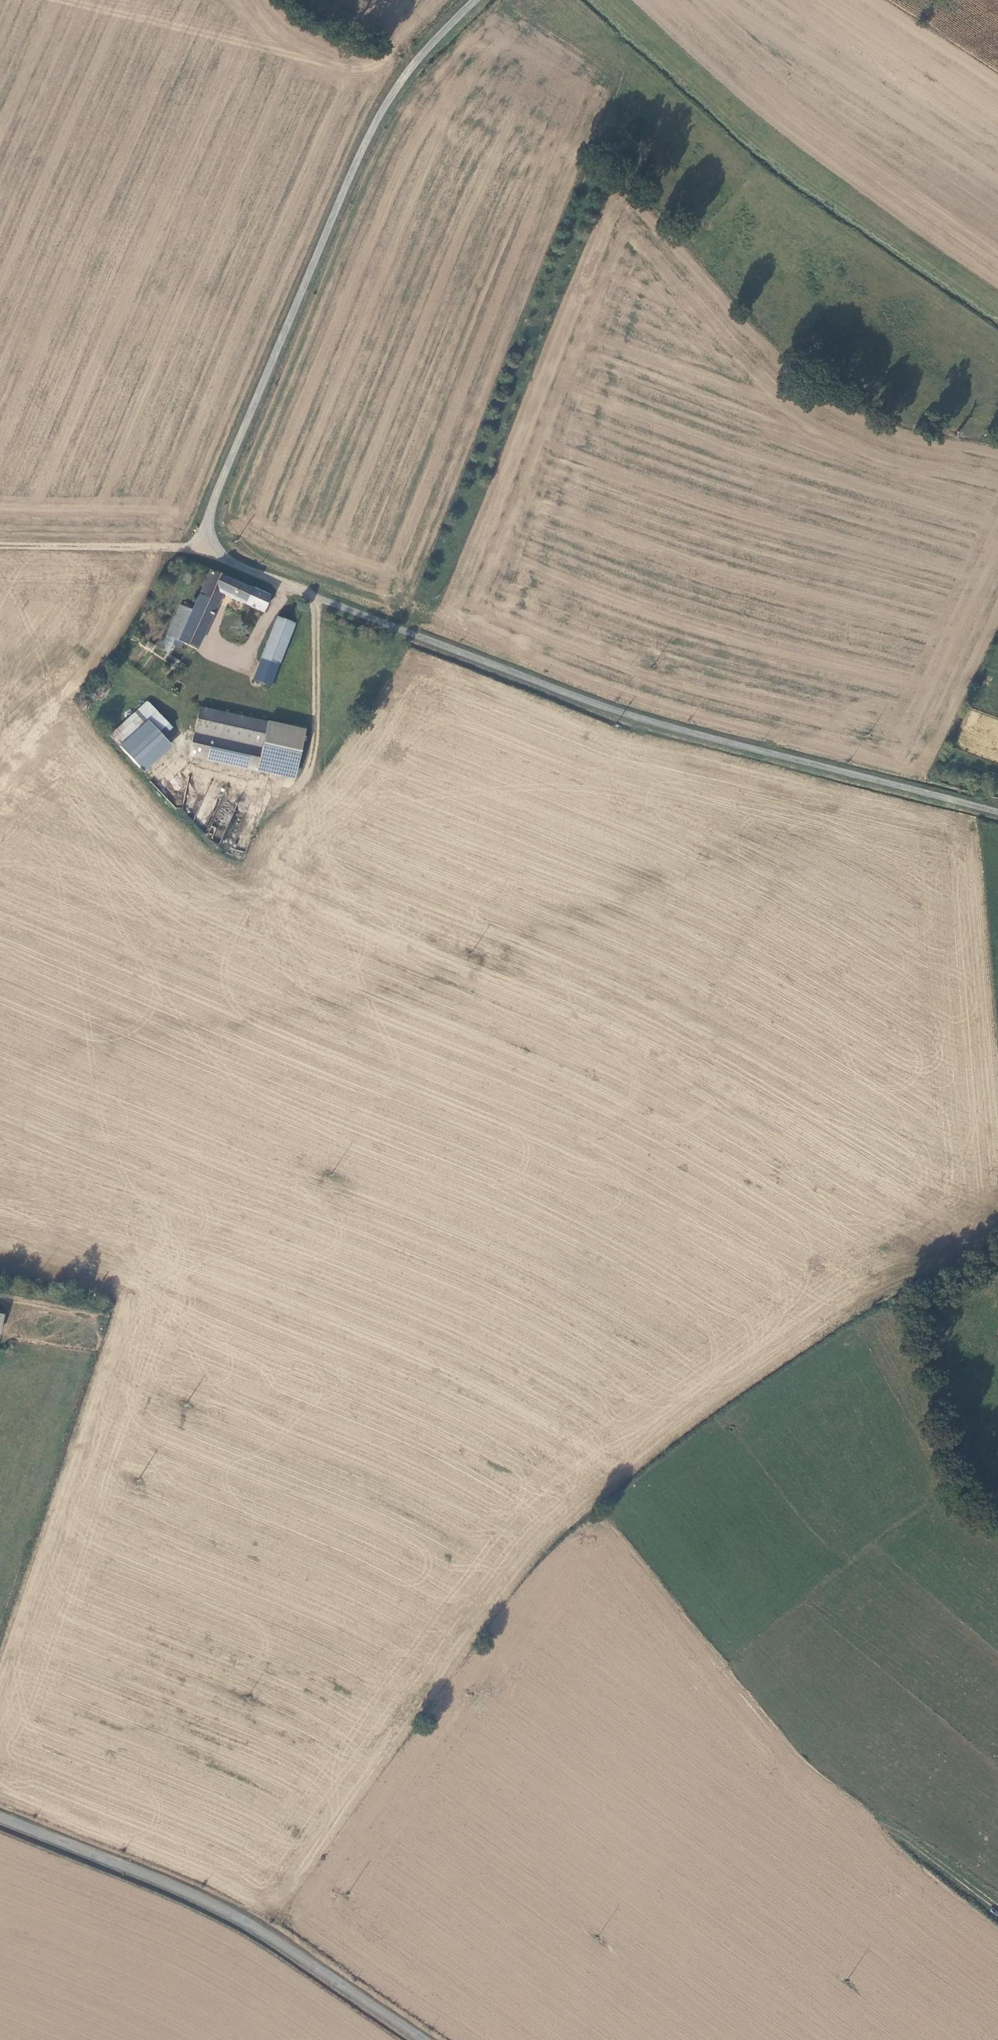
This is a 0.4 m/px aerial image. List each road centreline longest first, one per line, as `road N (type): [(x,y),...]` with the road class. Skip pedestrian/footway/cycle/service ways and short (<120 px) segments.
road 1 (unclassified): [(997,811),(632,715),(206,547)]
road 2 (unclassified): [(475,0),(411,68),(371,131),(222,479),(206,547)]
road 3 (unclassified): [(422,2039),(218,1910),(0,1819)]
road 4 (track): [(0,546),(206,547)]

